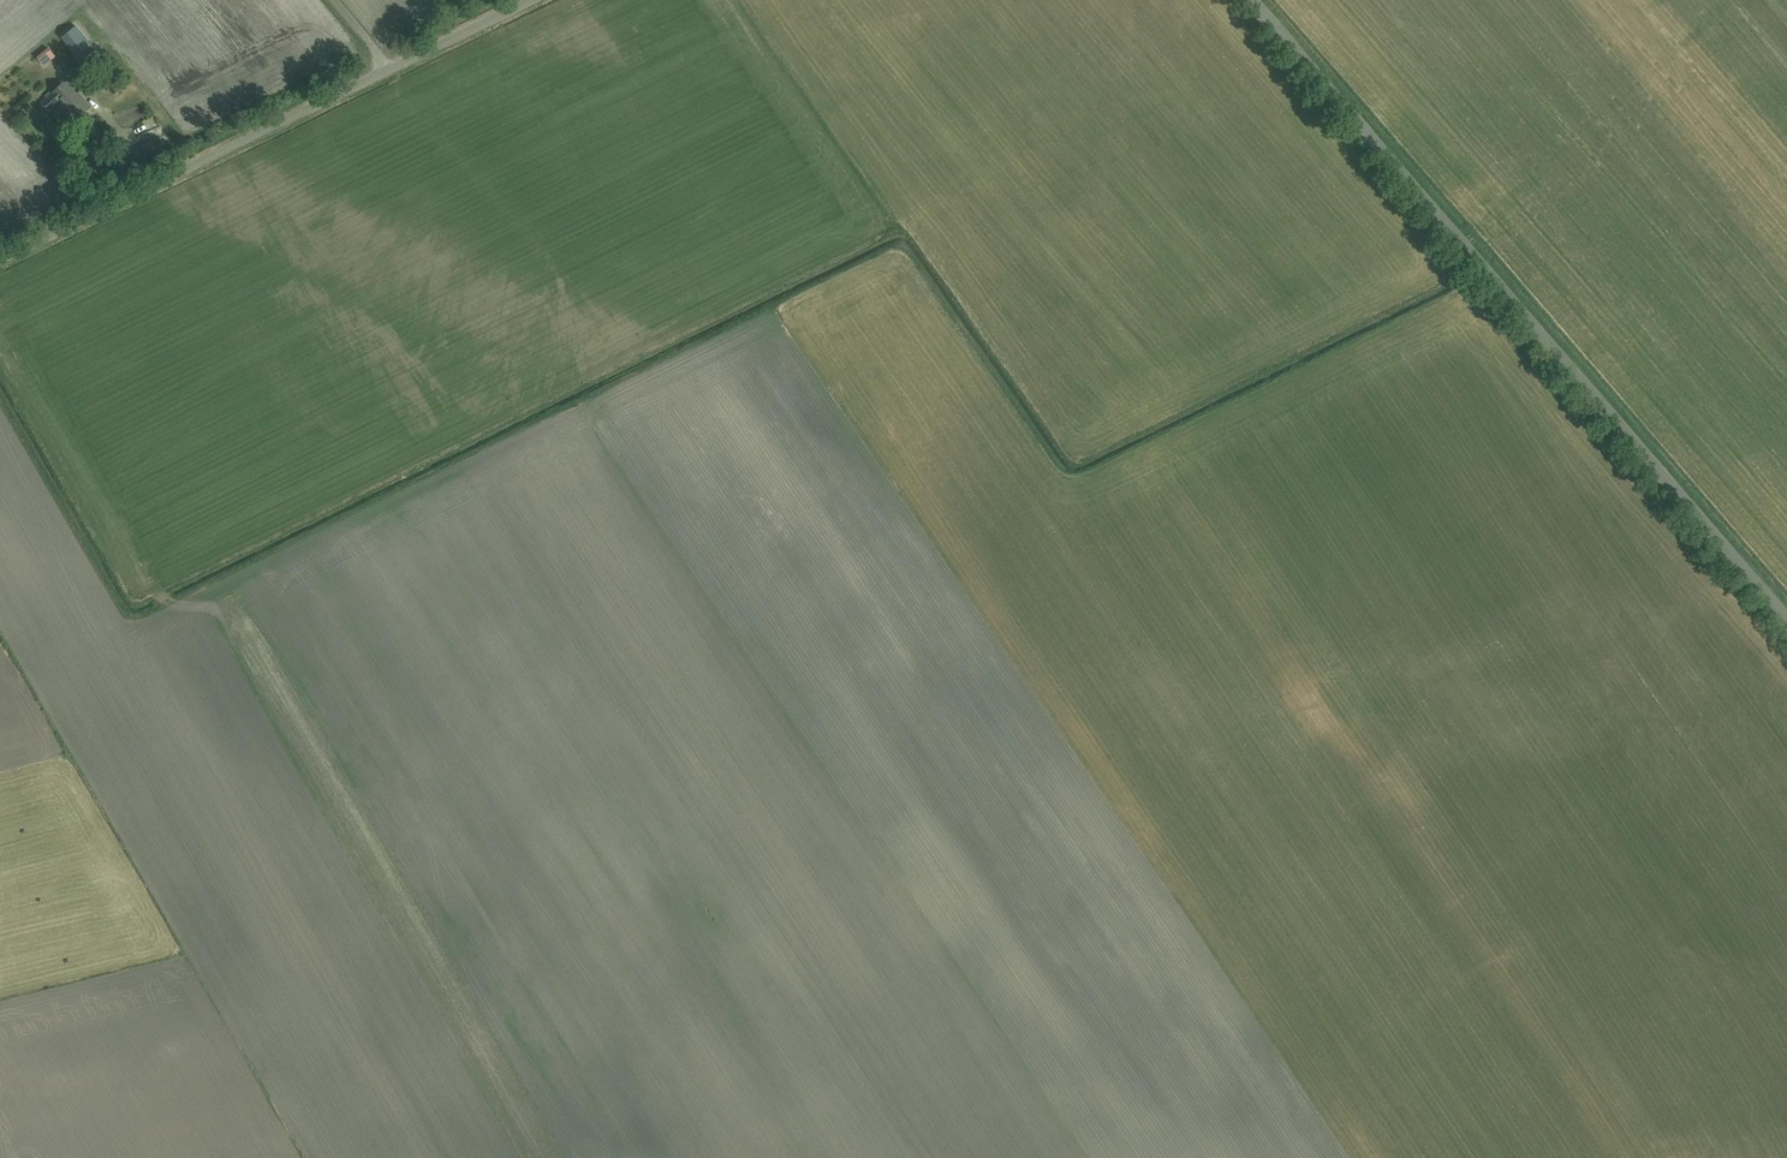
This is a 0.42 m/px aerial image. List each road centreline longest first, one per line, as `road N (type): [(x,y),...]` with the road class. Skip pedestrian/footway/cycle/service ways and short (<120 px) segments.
road 1 (unclassified): [(1786,626),(1246,0)]
road 2 (unclassified): [(0,263),(534,0)]

